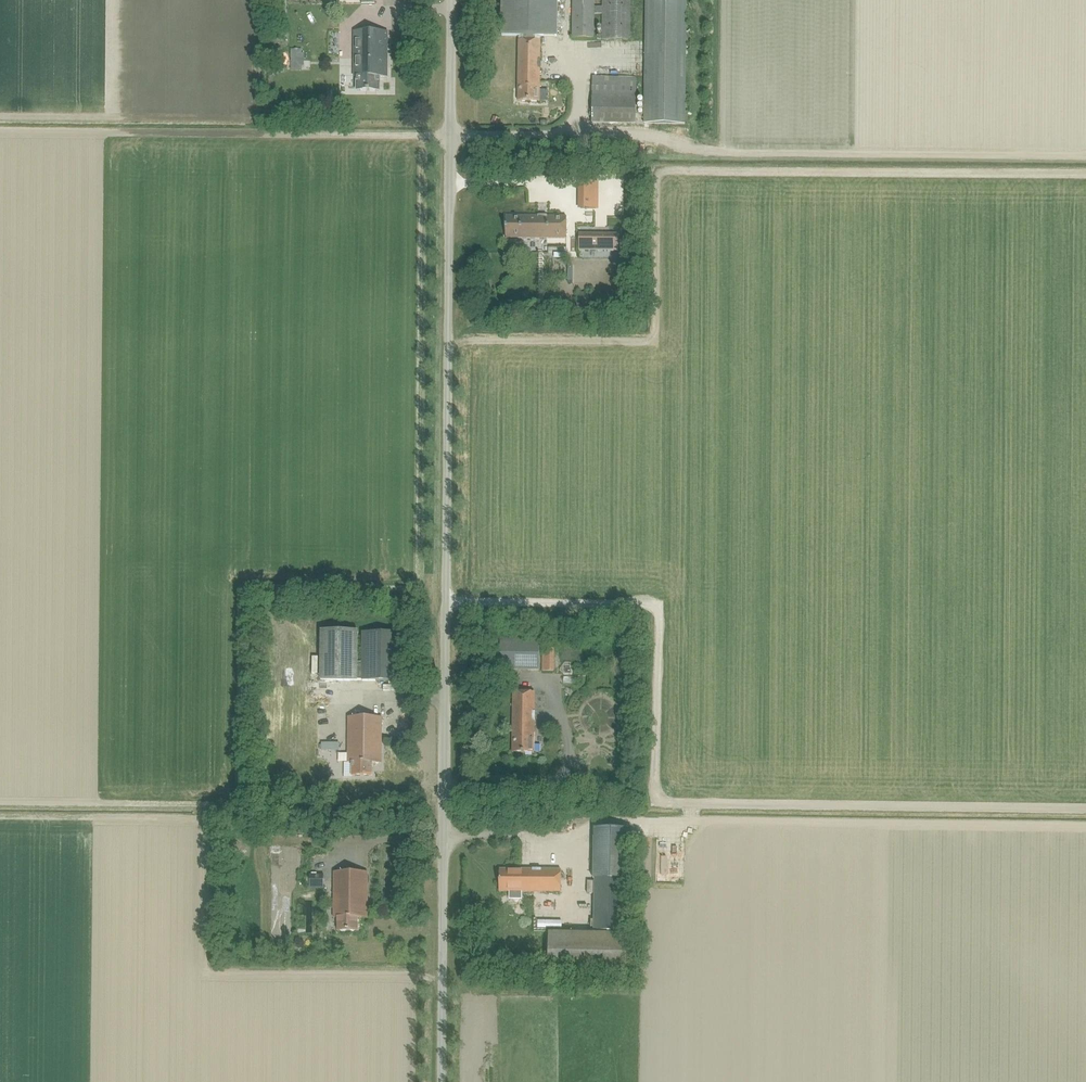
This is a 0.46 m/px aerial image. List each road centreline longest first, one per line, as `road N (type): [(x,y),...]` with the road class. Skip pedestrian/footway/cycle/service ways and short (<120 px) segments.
road 1 (unclassified): [(441,1081),(451,0)]

